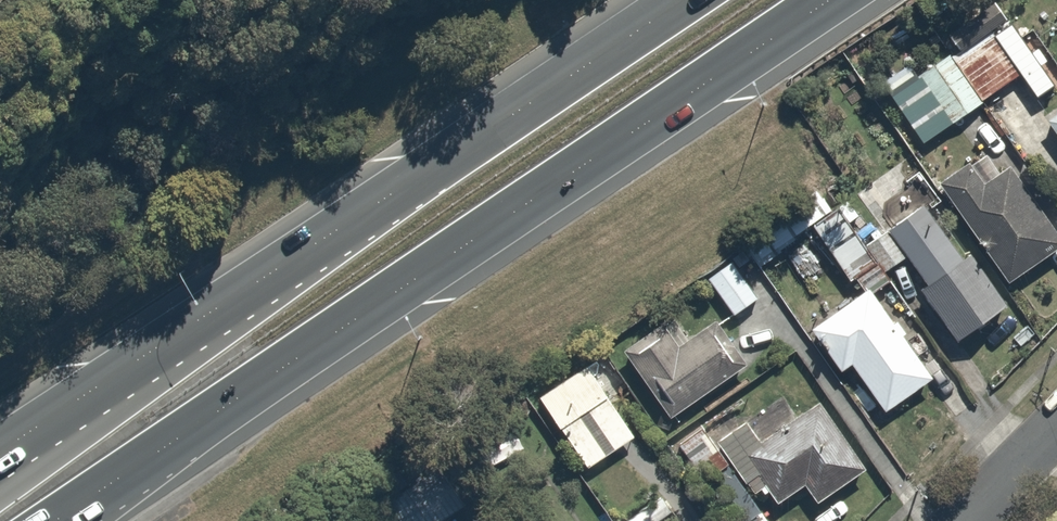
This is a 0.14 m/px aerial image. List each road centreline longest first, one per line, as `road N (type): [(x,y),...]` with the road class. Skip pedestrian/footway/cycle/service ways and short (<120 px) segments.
road 1 (trunk): [(830,0),(55,520)]
road 2 (trunk): [(0,459),(683,0)]
road 3 (residential): [(966,520),(1056,428)]

